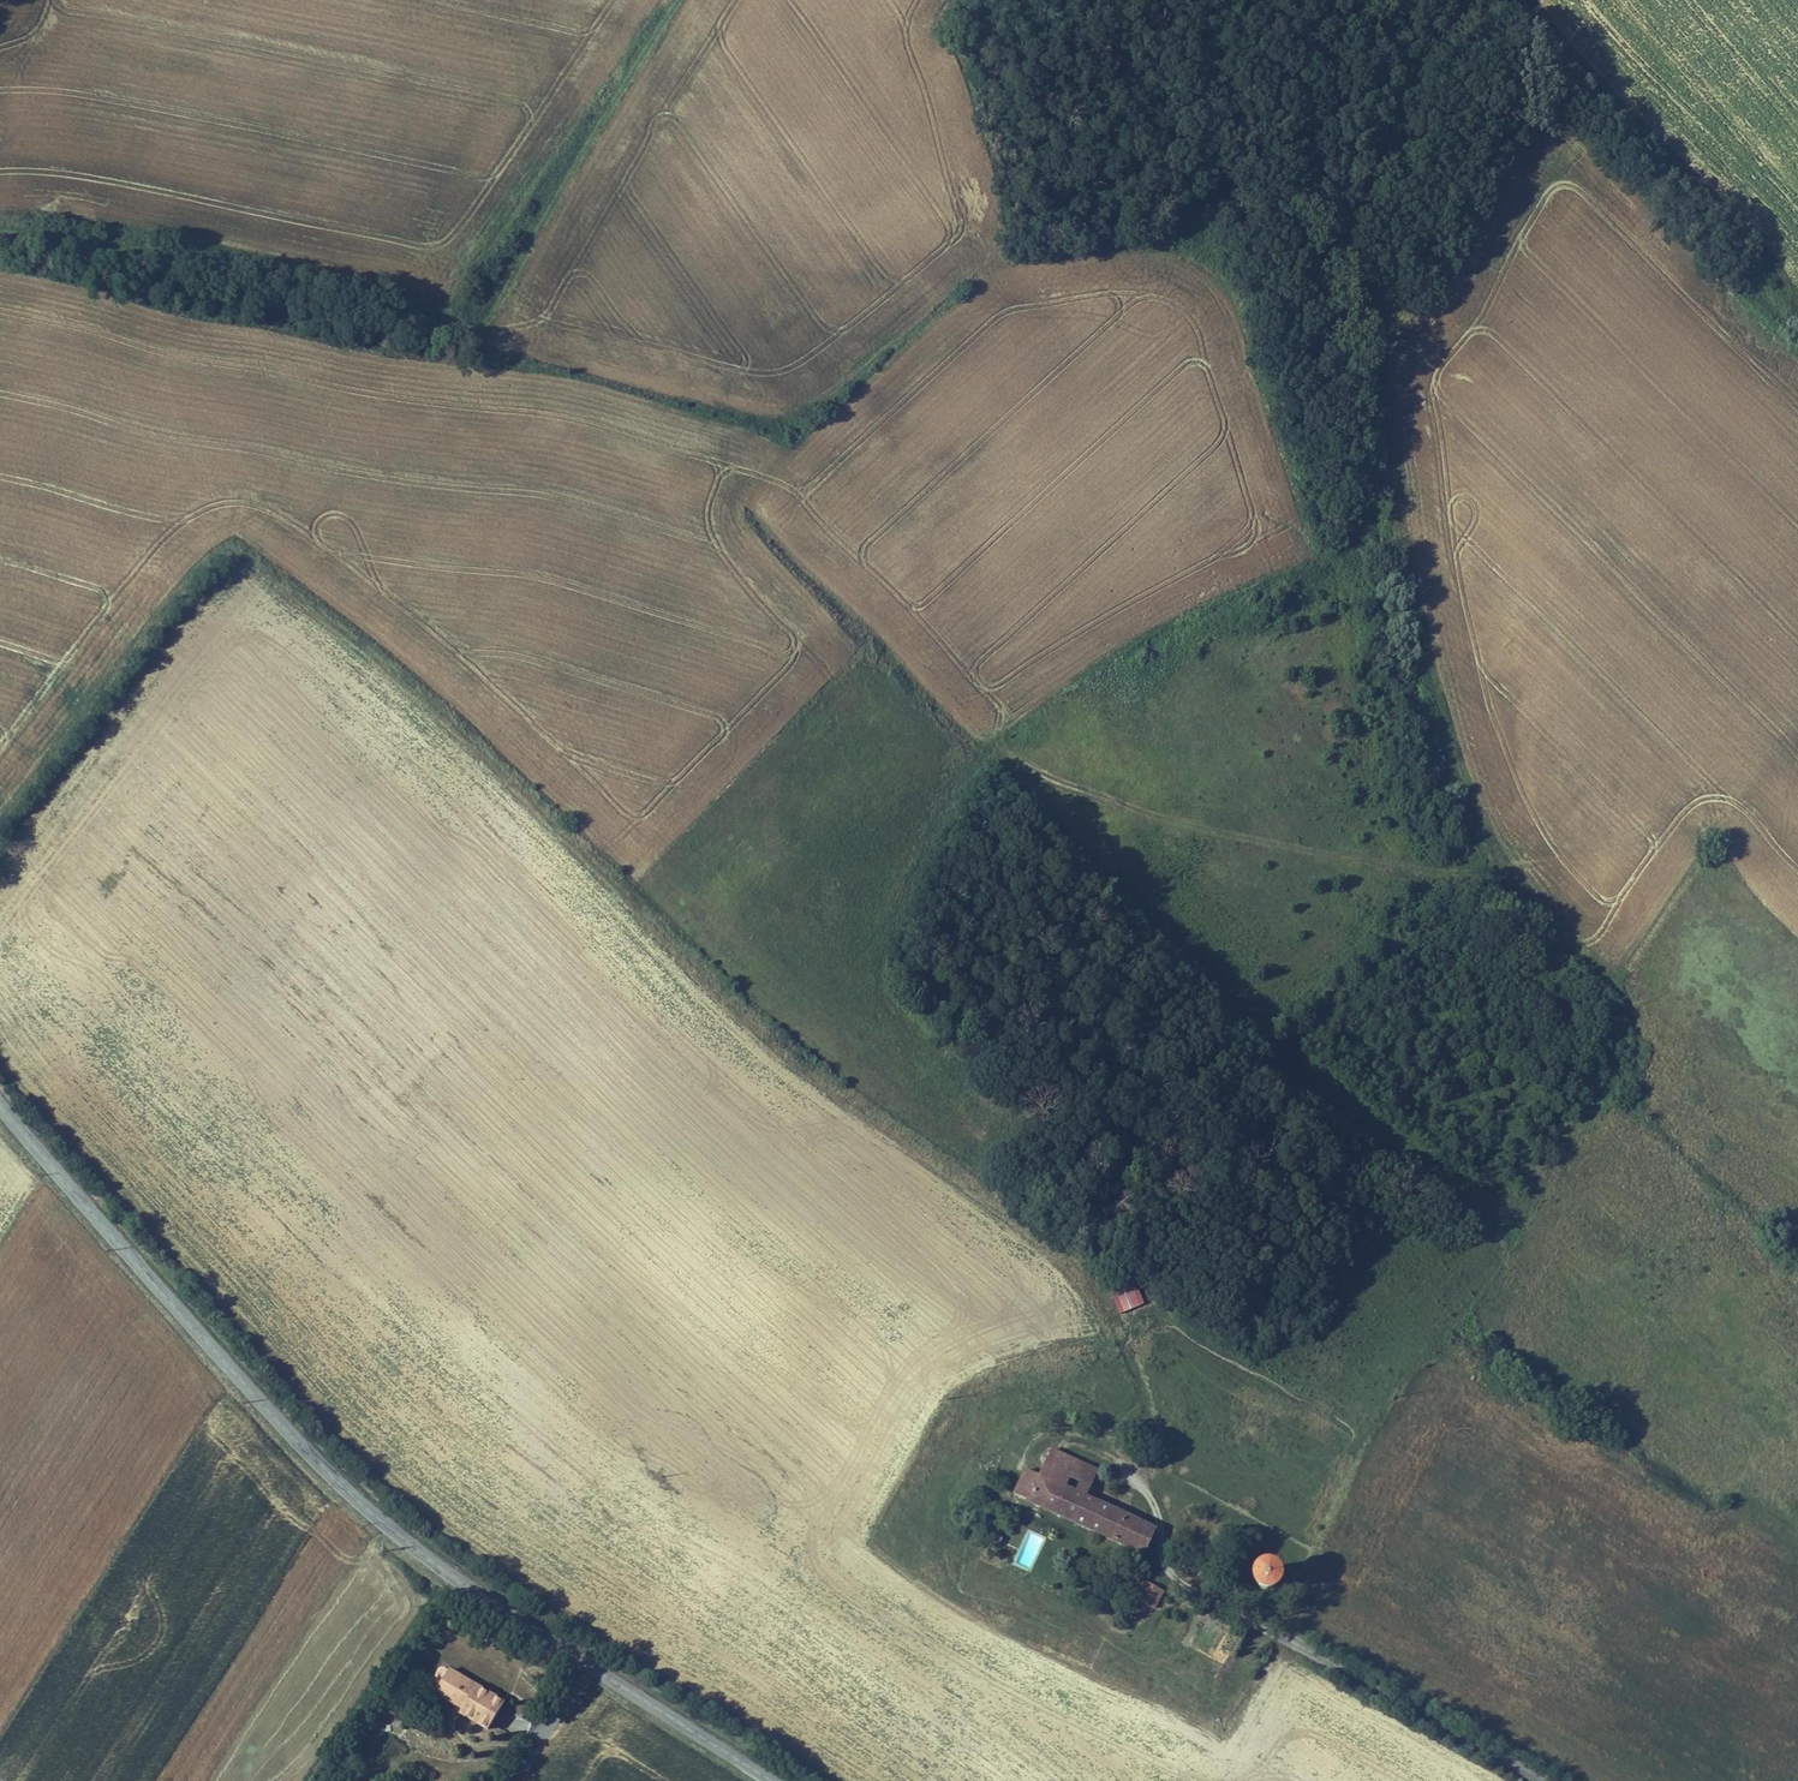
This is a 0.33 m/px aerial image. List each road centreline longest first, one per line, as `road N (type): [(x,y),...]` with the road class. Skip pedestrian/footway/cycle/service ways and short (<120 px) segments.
road 1 (tertiary): [(768,1780),(383,1523),(203,1333),(0,1086)]
road 2 (track): [(0,233),(172,244),(392,284),(467,323),(491,310),(570,155),(666,0)]
road 3 (unclassified): [(1280,1636),(1543,1780)]

